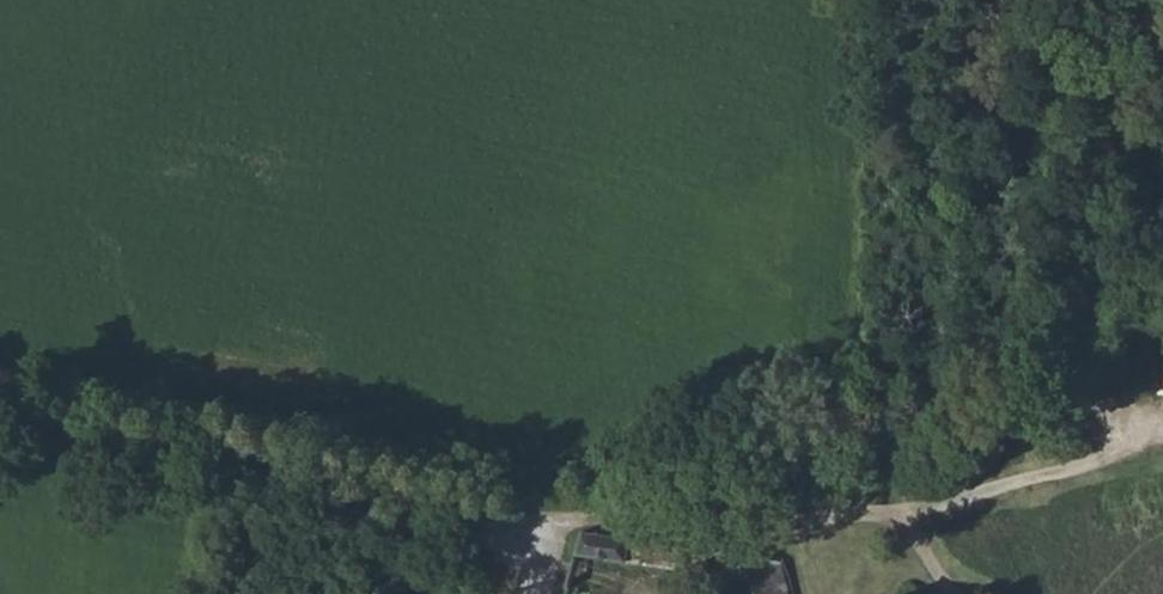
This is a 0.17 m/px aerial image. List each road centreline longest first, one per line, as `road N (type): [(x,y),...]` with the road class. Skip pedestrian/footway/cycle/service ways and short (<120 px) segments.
road 1 (unclassified): [(435,489),(712,520),(905,512)]
road 2 (unclassified): [(0,401),(435,489)]
road 3 (unclassified): [(905,512),(1162,444)]
road 4 (unclassified): [(435,489),(511,550),(530,593)]

